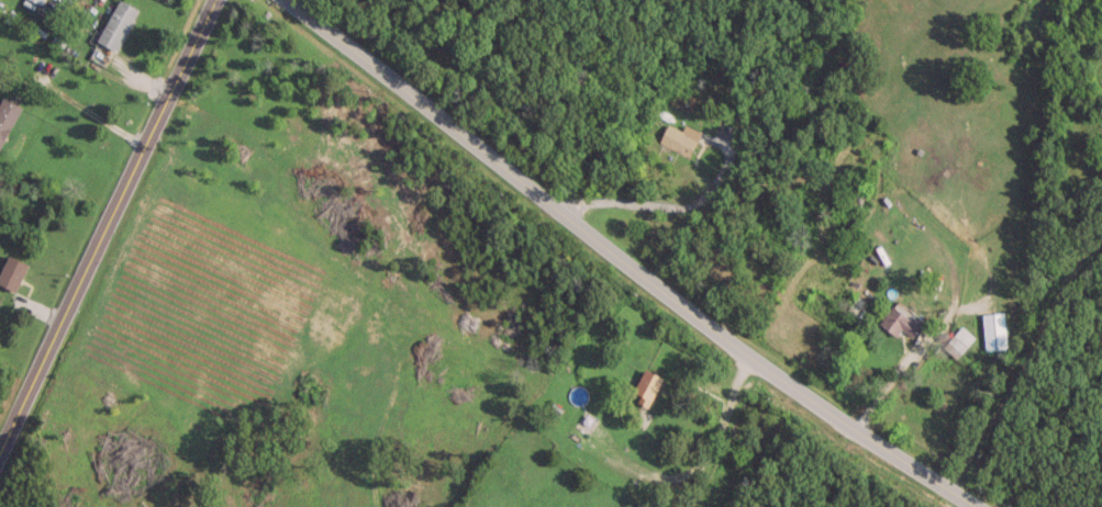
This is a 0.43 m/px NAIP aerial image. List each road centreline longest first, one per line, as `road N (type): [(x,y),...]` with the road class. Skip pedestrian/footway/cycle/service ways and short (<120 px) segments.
road 1 (tertiary): [(975,506),(758,365),(286,0)]
road 2 (residential): [(0,425),(212,0)]

